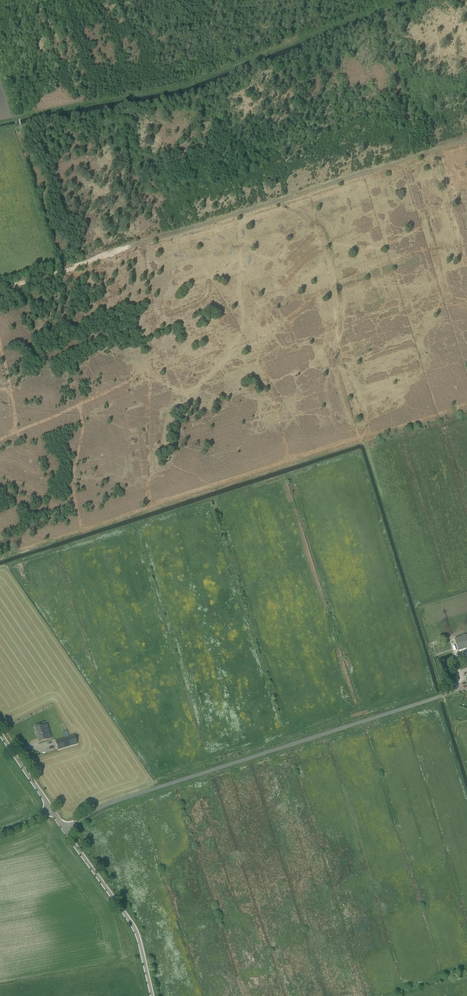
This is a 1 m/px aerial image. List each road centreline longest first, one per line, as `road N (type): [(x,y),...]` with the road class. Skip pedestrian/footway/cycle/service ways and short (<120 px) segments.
road 1 (track): [(0,288),(466,139)]
road 2 (unclassified): [(64,830),(111,803),(438,697)]
road 3 (unclassified): [(152,995),(139,941),(64,830)]

